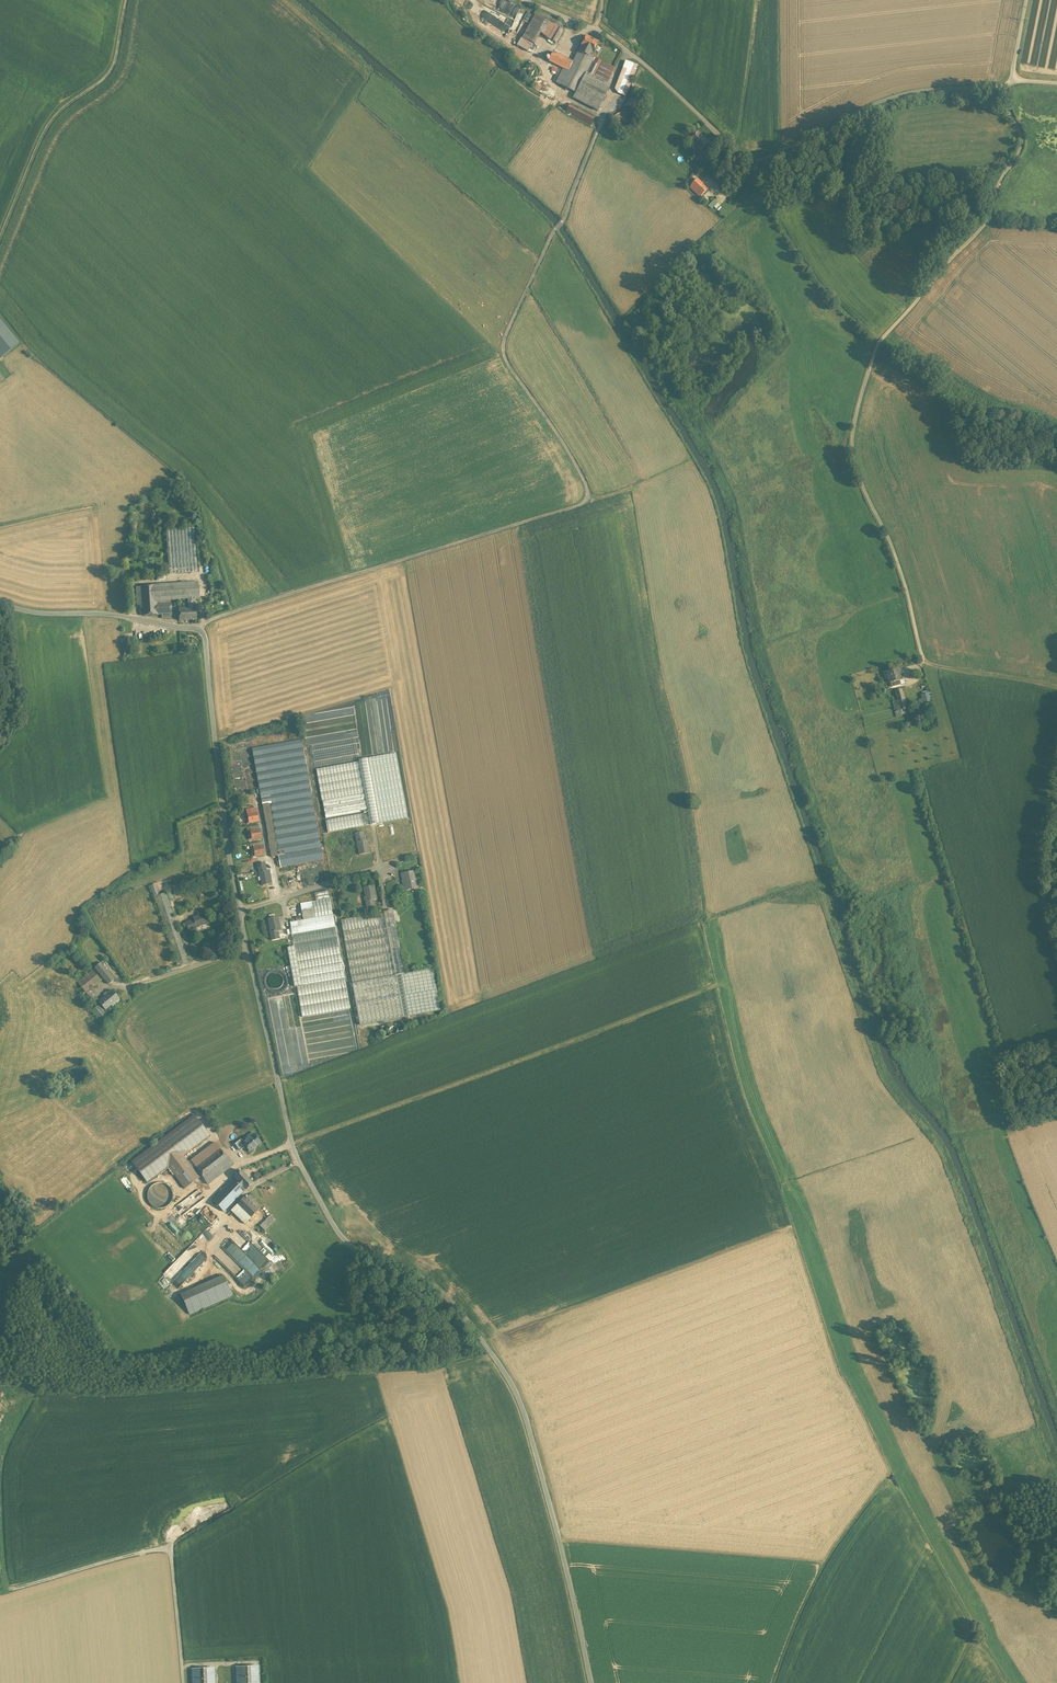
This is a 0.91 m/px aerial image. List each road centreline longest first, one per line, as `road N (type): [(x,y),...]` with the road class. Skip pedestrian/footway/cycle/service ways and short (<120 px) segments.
road 1 (track): [(199,629),(588,498),(566,447),(501,349),(565,221),(628,51)]
road 2 (tertiary): [(591,1682),(516,1392),(444,1294),(337,1231),(291,1141),(239,911)]
road 3 (unclassified): [(1012,80),(1008,109),(1023,133),(1021,149),(988,217),(878,343),(853,433),(856,474),(894,548),(924,664)]
road 4 (unclassified): [(1012,80),(881,101),(761,162),(747,160),(608,36),(523,0)]
road 5 (tertiary): [(239,911),(204,632),(0,603)]
road 6 (track): [(0,1497),(9,1587),(136,1553),(171,1553),(183,1682)]
road 7 (track): [(1056,759),(1043,872),(1056,945)]
road 8 (residential): [(388,873),(379,868),(239,911)]
road 9 (track): [(924,664),(1056,687)]

